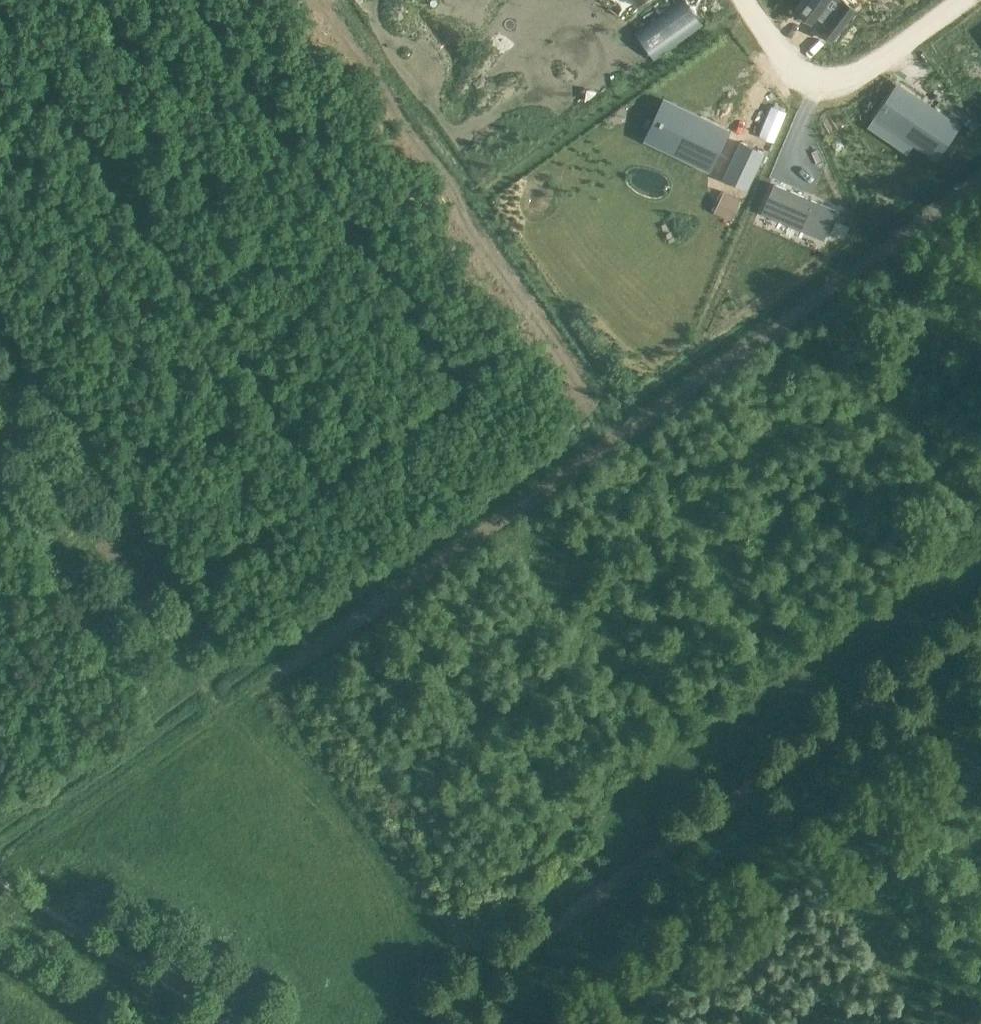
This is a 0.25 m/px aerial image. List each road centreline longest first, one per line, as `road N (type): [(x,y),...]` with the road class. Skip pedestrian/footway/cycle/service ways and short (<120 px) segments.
road 1 (residential): [(744,0),(805,84),(827,91),(858,82),(967,0)]

